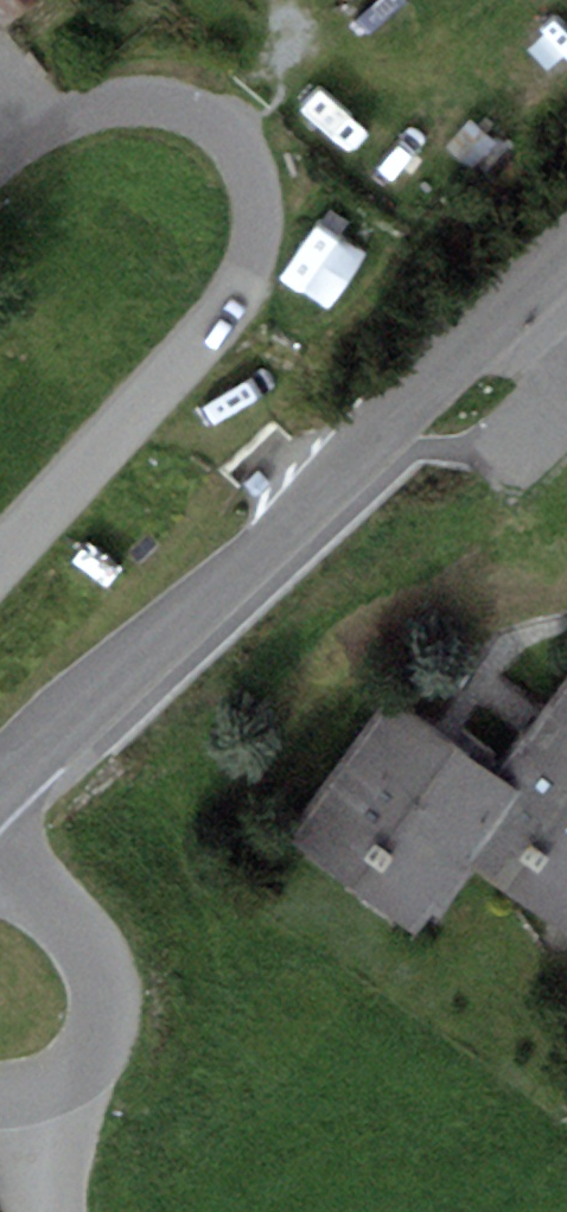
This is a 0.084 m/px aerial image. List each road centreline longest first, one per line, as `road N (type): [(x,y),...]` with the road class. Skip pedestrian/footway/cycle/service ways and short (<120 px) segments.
road 1 (tertiary): [(0,782),(566,256)]
road 2 (residential): [(0,556),(230,303),(249,271),(259,198),(229,134),(179,106),(73,108),(34,123),(0,150)]
road 3 (residential): [(0,854),(57,912),(99,979),(103,1006),(91,1053),(78,1070),(29,1092),(34,1155),(51,1211)]

